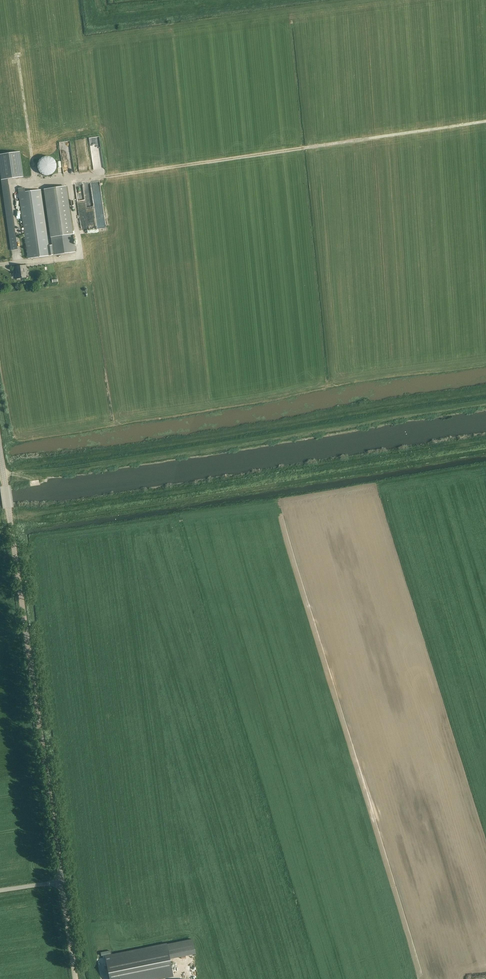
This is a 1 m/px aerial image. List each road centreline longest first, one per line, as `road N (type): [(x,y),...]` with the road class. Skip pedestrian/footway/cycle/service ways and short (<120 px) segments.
road 1 (tertiary): [(62,882),(0,452)]

